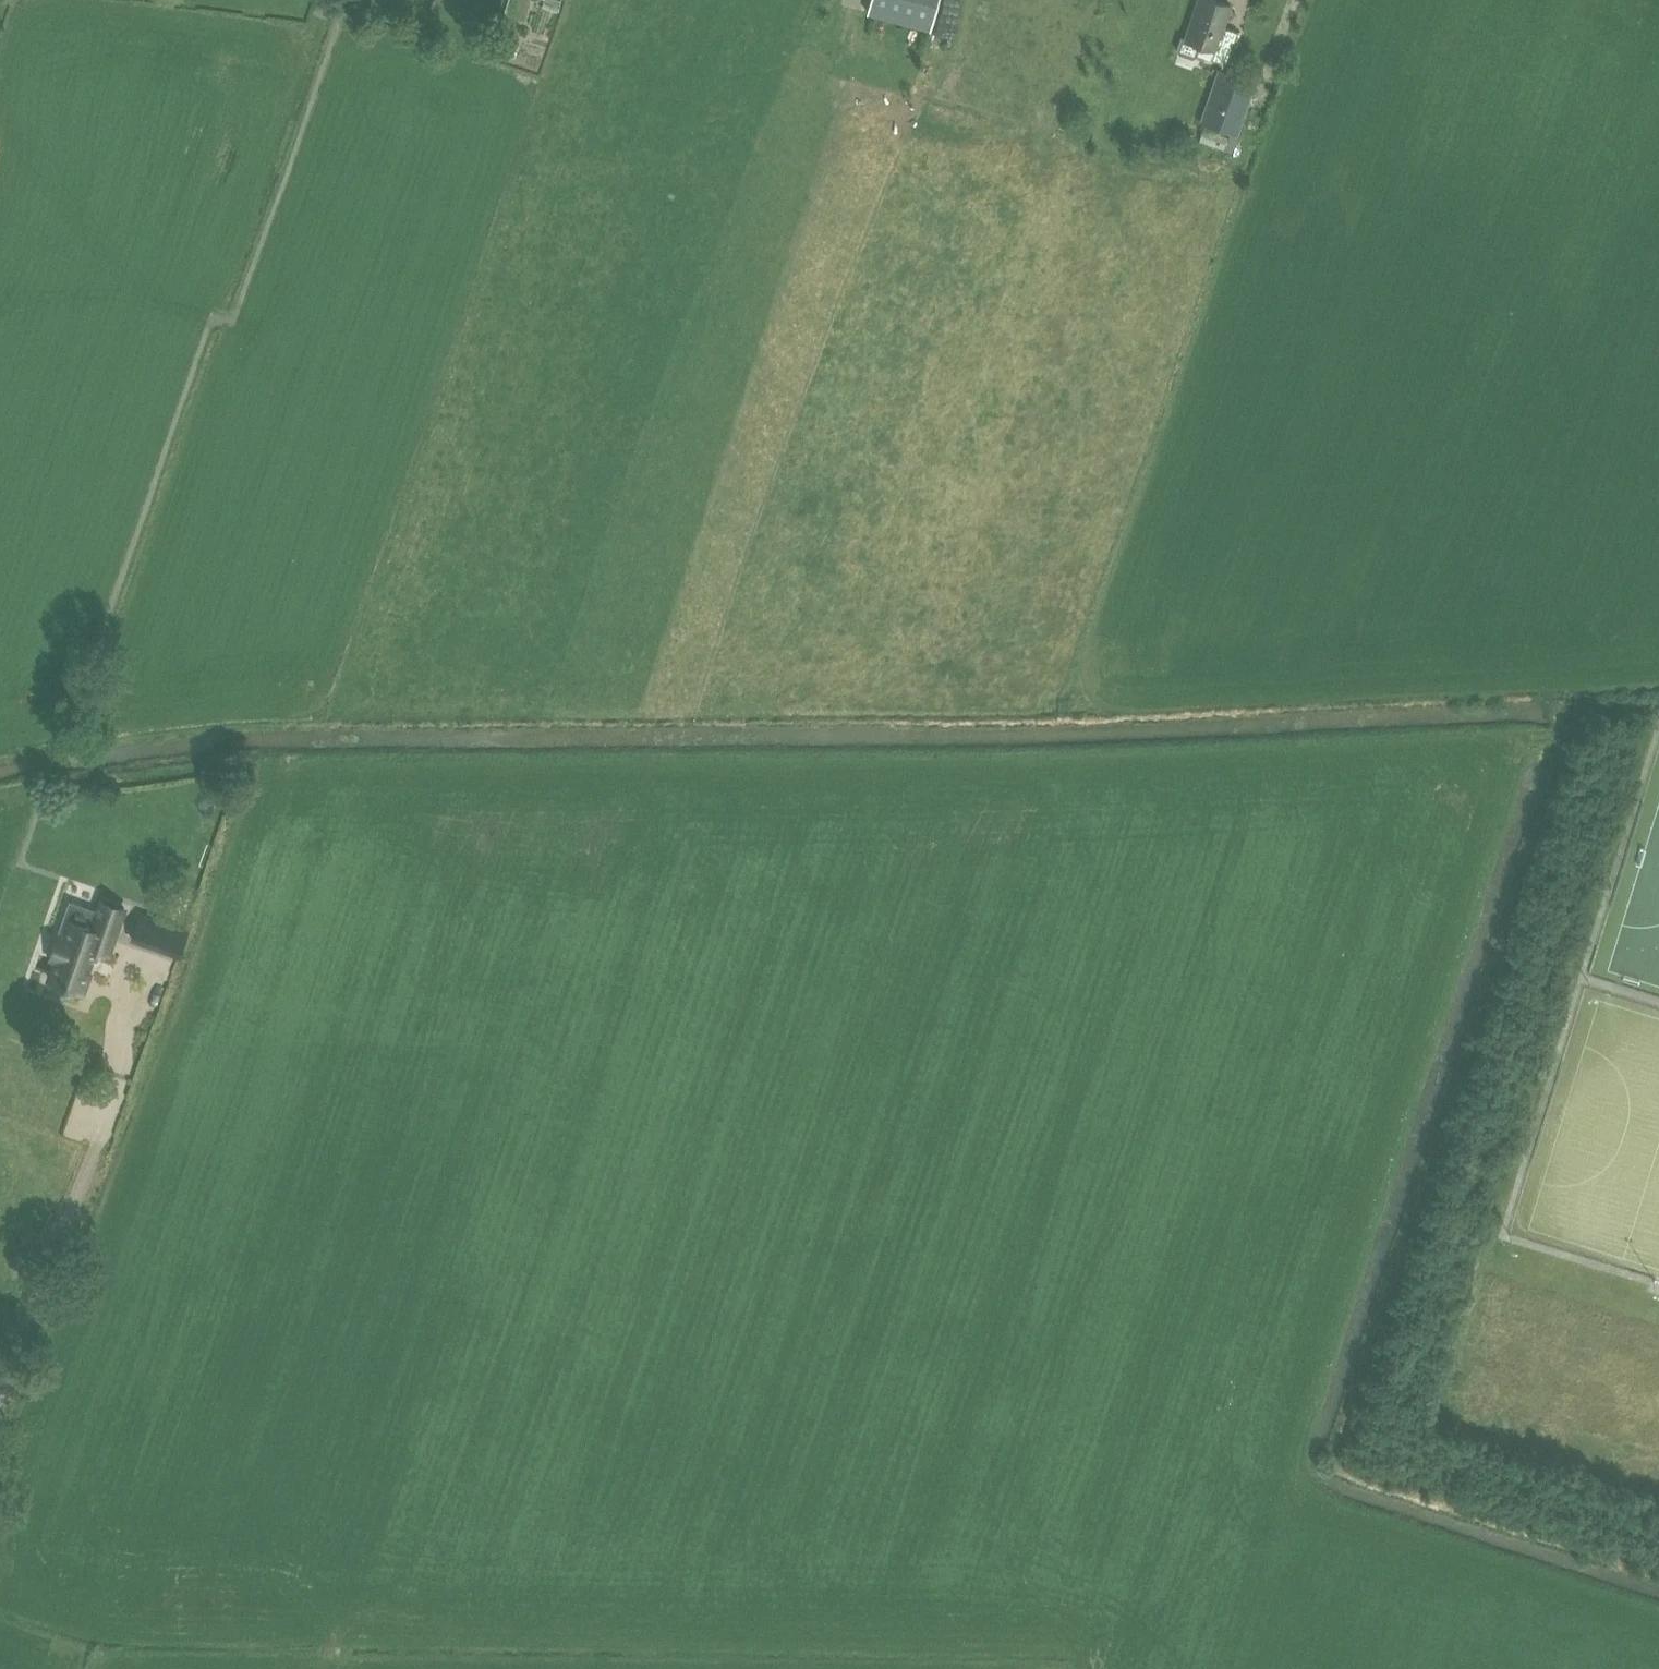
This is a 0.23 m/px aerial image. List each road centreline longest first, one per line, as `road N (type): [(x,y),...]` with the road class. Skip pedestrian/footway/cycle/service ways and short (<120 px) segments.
road 1 (track): [(53,875),(20,864),(46,771),(214,316),(230,320),(338,21),(316,12),(320,0)]

